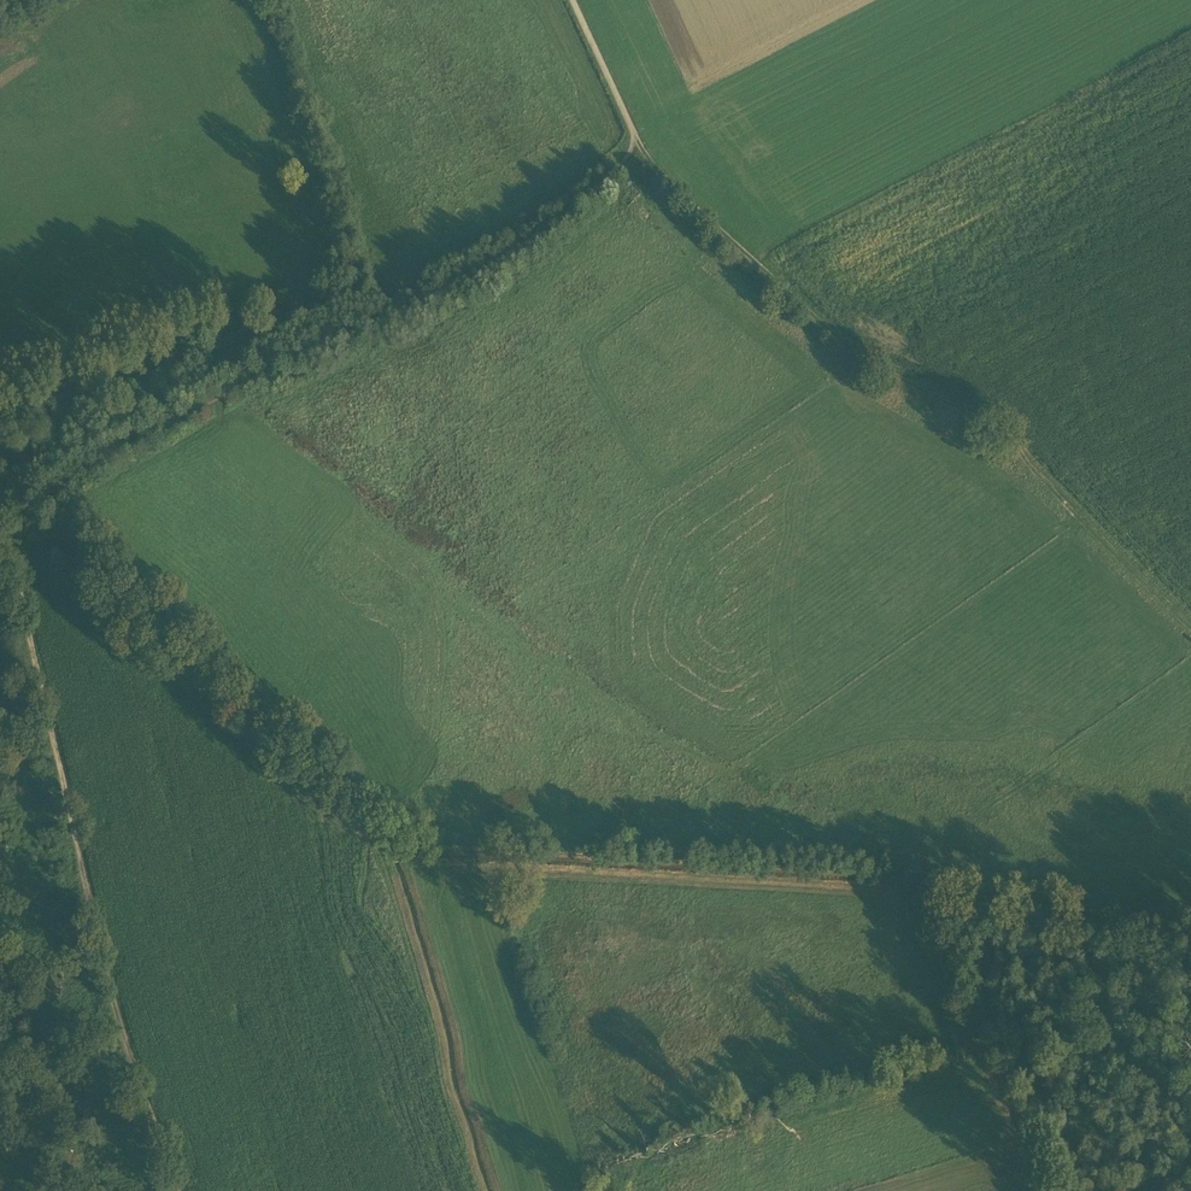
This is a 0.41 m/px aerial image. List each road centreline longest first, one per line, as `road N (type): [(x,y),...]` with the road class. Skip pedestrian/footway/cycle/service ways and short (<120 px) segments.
road 1 (track): [(640,146),(851,356),(1011,435),(1190,596)]
road 2 (track): [(171,1190),(77,858),(0,500)]
road 3 (track): [(640,146),(573,0)]

